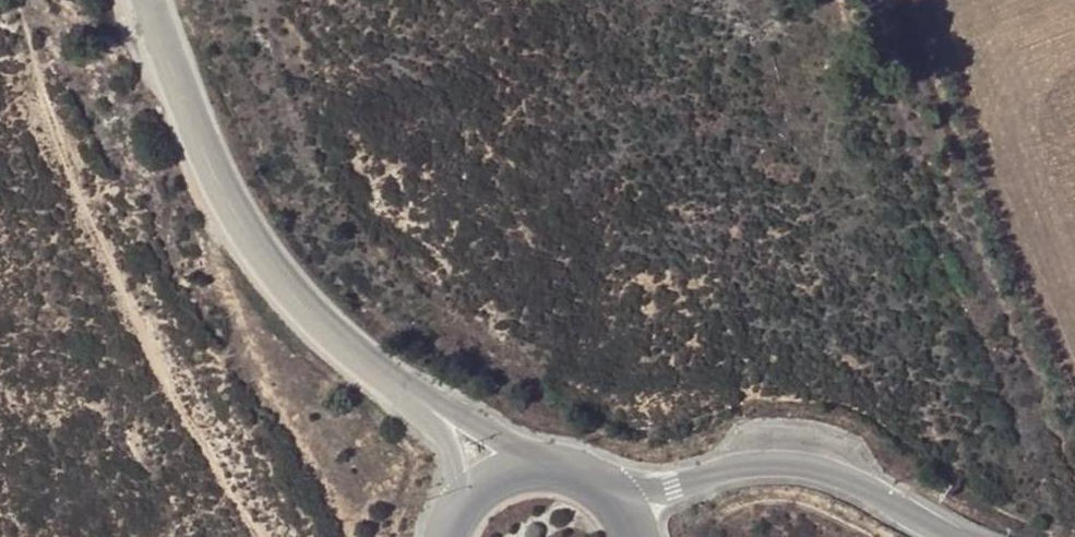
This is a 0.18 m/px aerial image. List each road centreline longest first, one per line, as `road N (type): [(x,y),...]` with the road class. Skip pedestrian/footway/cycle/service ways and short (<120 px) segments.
road 1 (track): [(9,0),(164,352),(281,536)]
road 2 (unclassified): [(139,0),(223,200),(255,254),(349,348),(432,409)]
road 3 (trunk): [(951,536),(851,482),(779,465),(623,494)]
road 4 (unclassified): [(578,467),(432,409)]
road 5 (unclassified): [(578,467),(507,472),(456,526)]
road 6 (unclassified): [(432,409),(454,459),(456,526)]

